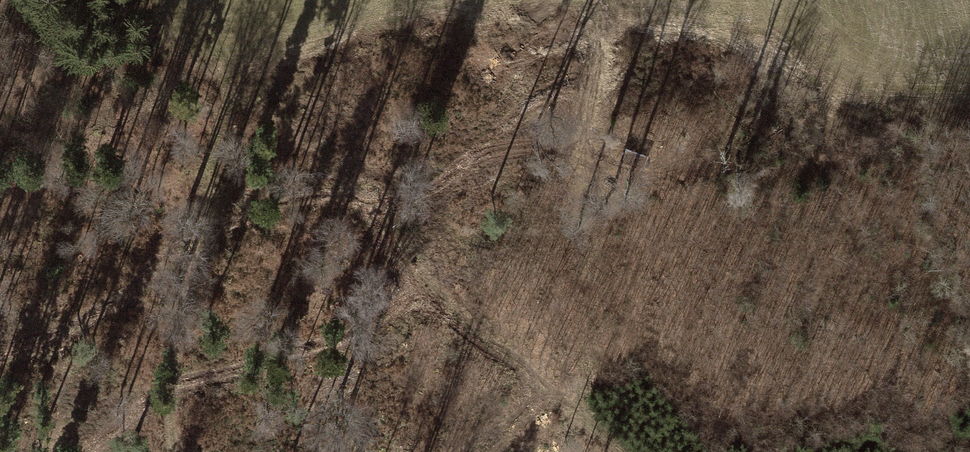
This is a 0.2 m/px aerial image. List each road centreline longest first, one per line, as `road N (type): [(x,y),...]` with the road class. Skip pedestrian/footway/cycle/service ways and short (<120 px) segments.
road 1 (track): [(600,416),(568,210),(599,7)]
road 2 (track): [(182,451),(171,368),(231,56)]
road 3 (track): [(632,451),(451,272)]

